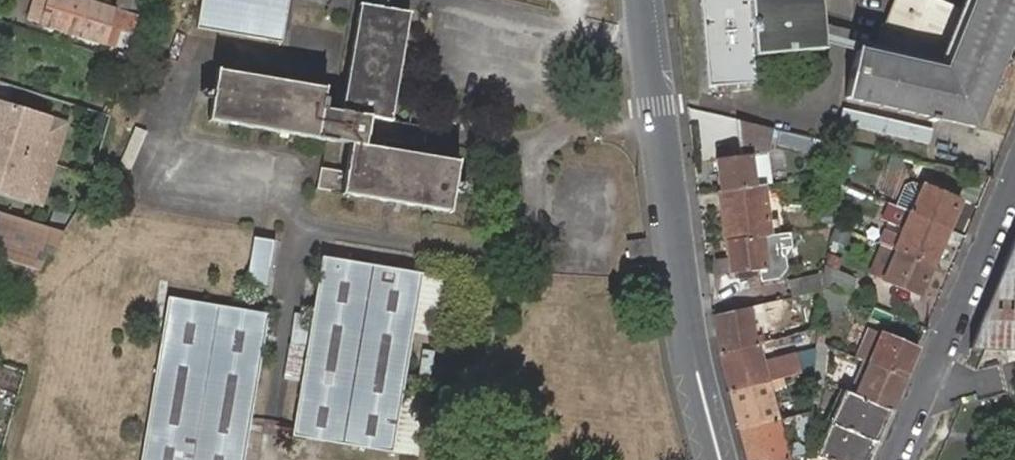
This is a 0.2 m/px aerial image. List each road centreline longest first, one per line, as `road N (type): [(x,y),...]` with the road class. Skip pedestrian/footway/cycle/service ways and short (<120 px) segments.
road 1 (tertiary): [(642,0),(685,324),(721,459)]
road 2 (residential): [(893,459),(1014,164)]

